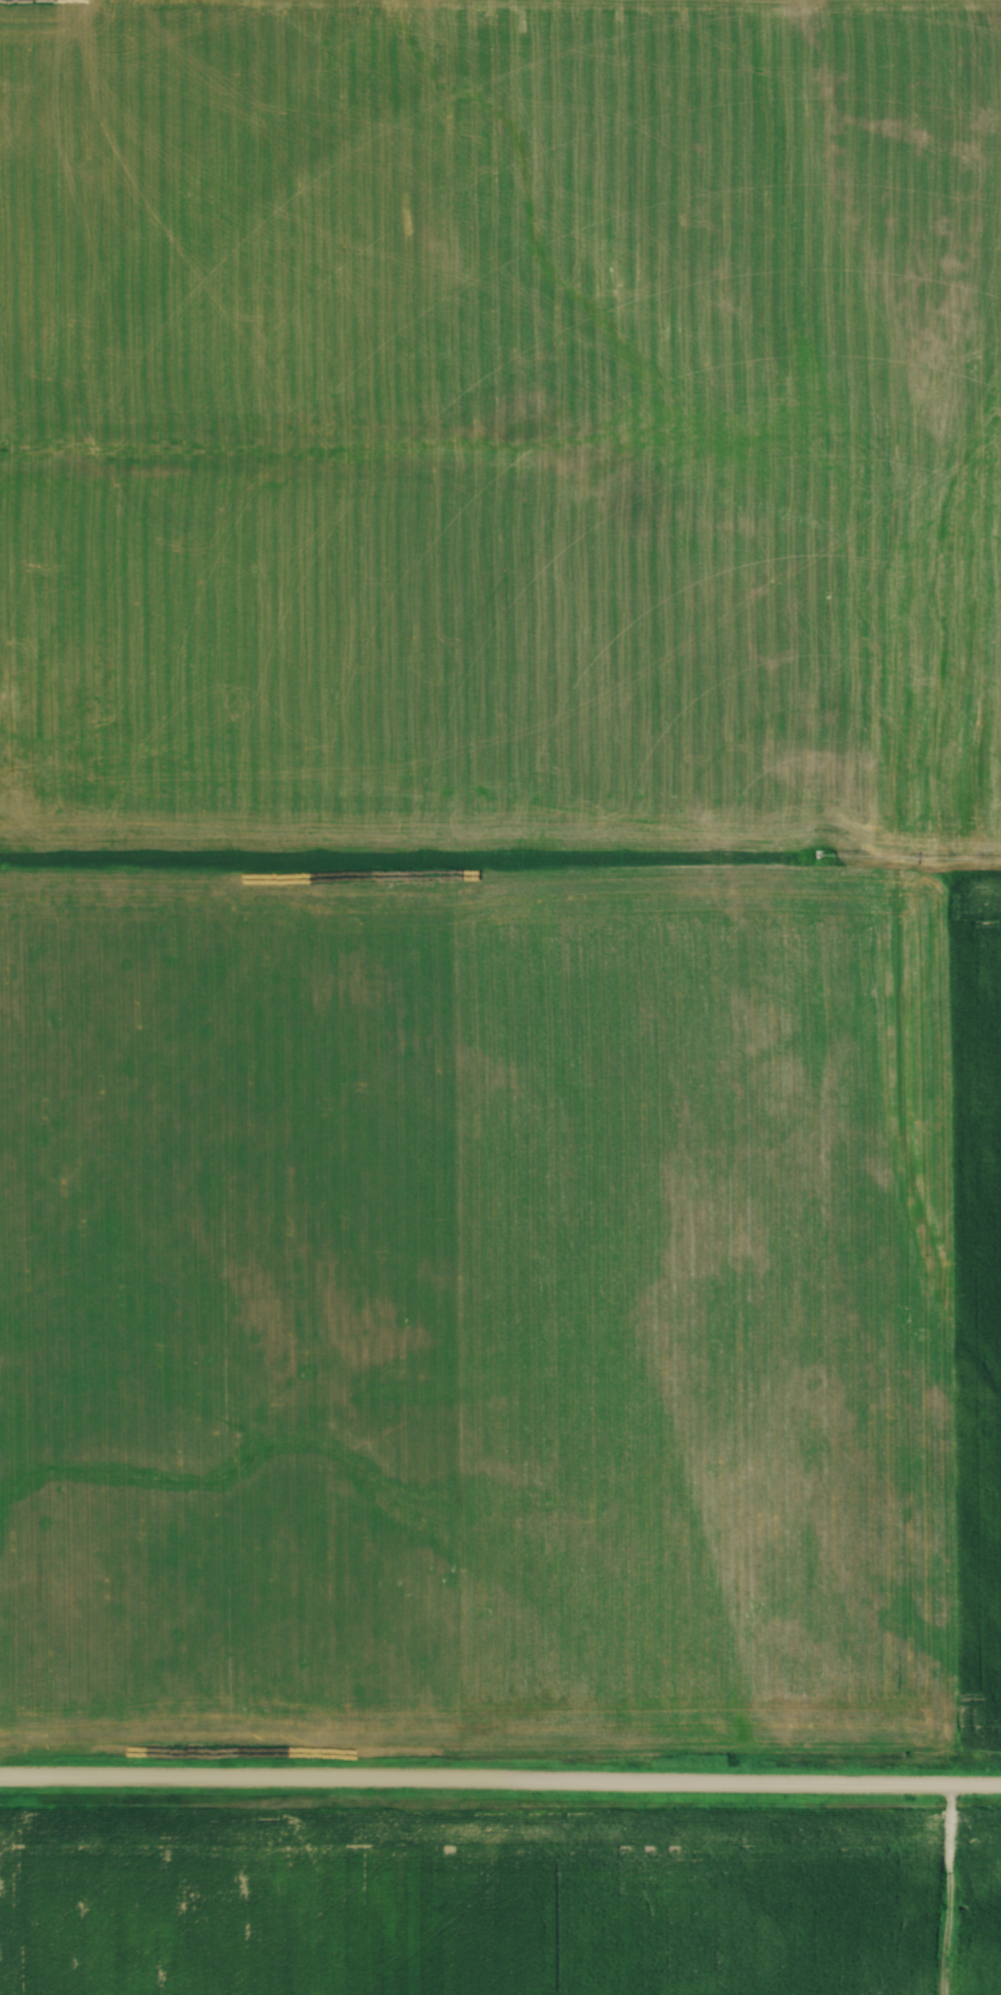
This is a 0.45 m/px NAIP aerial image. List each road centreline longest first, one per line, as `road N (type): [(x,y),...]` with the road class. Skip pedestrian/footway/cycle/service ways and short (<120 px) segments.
road 1 (residential): [(1000,1786),(0,1777)]

